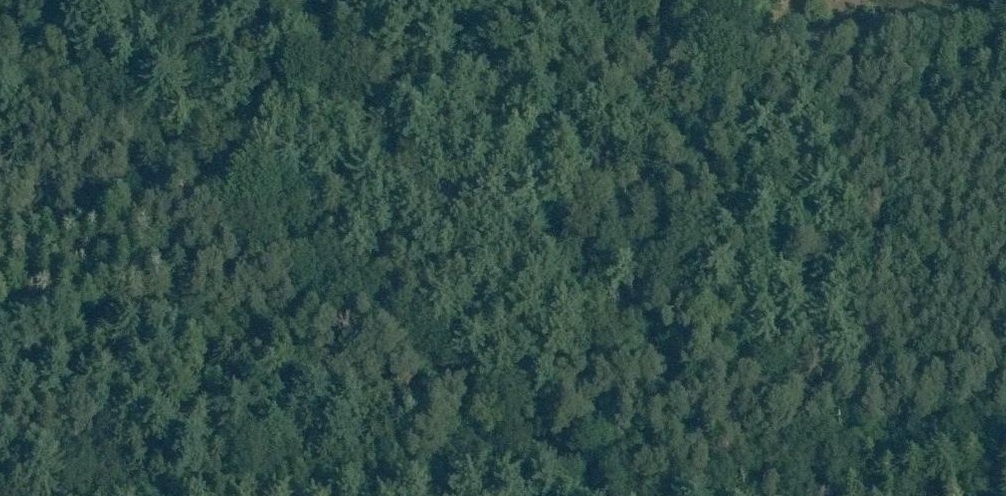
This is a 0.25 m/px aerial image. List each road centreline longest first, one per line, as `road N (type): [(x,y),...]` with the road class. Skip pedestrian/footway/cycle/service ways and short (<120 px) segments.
road 1 (track): [(1005,16),(818,39),(660,45),(605,35),(535,0)]

